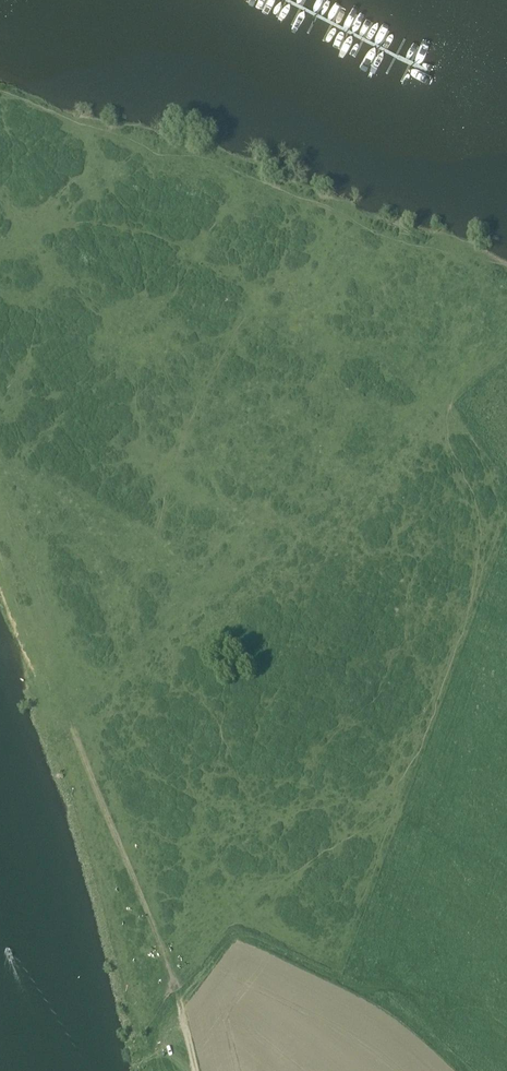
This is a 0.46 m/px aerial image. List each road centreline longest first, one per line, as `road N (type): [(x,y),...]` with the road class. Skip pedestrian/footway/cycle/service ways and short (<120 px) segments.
road 1 (track): [(192,1070),(146,909),(74,741),(240,586),(506,362)]
road 2 (track): [(506,303),(393,243),(0,97)]
road 3 (track): [(395,1015),(248,941),(233,947),(179,1011)]
road 4 (track): [(28,592),(74,741)]

